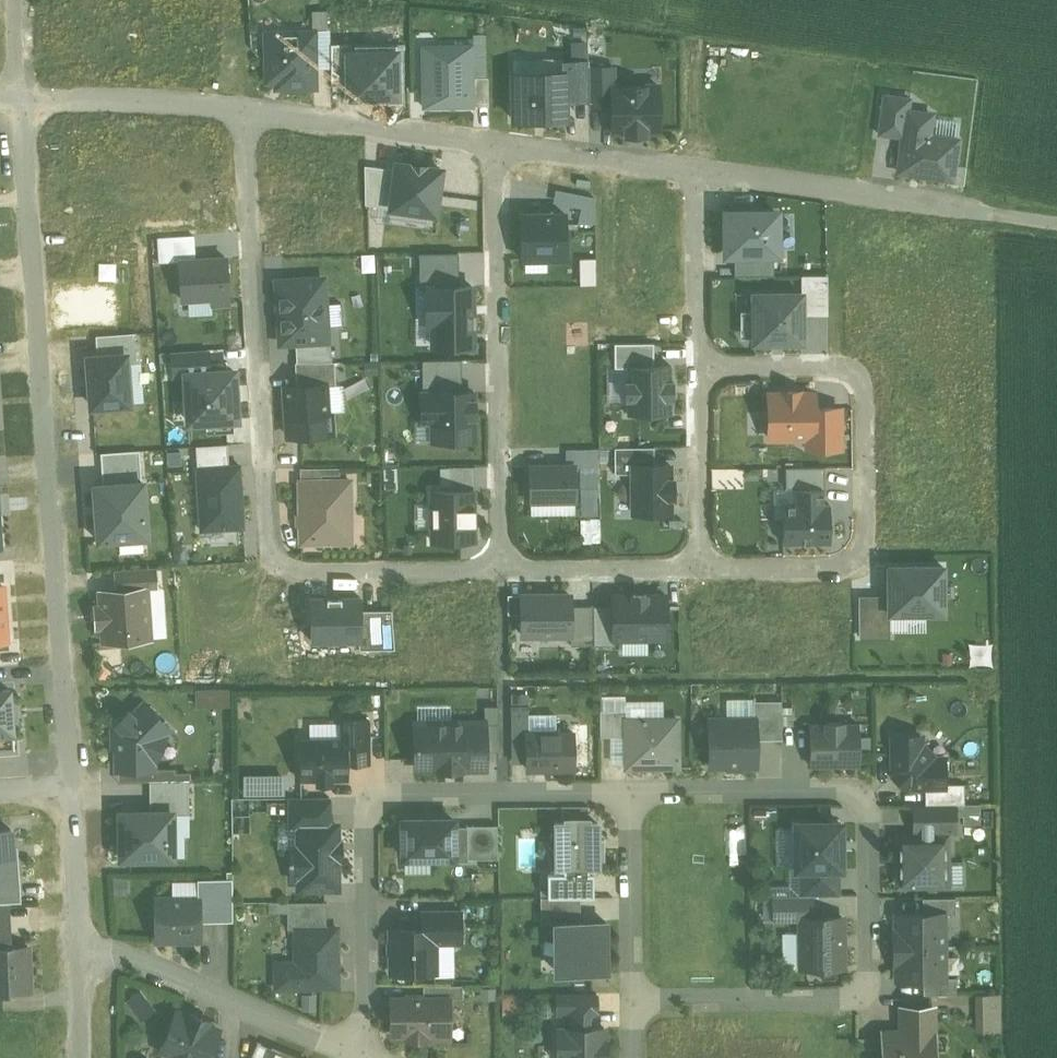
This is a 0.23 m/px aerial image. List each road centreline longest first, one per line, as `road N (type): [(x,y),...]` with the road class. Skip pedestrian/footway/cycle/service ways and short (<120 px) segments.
road 1 (residential): [(21,100),(70,783)]
road 2 (residential): [(245,113),(272,559),(288,571),(500,568)]
road 3 (residential): [(631,793),(849,791),(862,797),(868,816),(863,994),(850,1002),(633,1002)]
road 4 (residential): [(368,1056),(372,803),(631,793)]
road 5 (residential): [(698,368),(851,372),(863,398),(865,542),(861,555),(834,565),(699,566)]
road 6 (residential): [(495,143),(500,568)]
road 7 (residential): [(697,170),(1056,221)]
road 8 (residential): [(79,953),(115,952),(368,1056)]
road 9 (residential): [(245,113),(495,143)]
road 10 (residential): [(21,100),(245,113)]
road 11 (residential): [(631,793),(633,1002)]
road 12 (residential): [(495,143),(697,170)]
road 13 (residential): [(500,568),(699,566)]
road 14 (residential): [(698,368),(697,170)]
road 15 (residential): [(699,566),(698,368)]
road 16 (residential): [(70,783),(79,953)]

